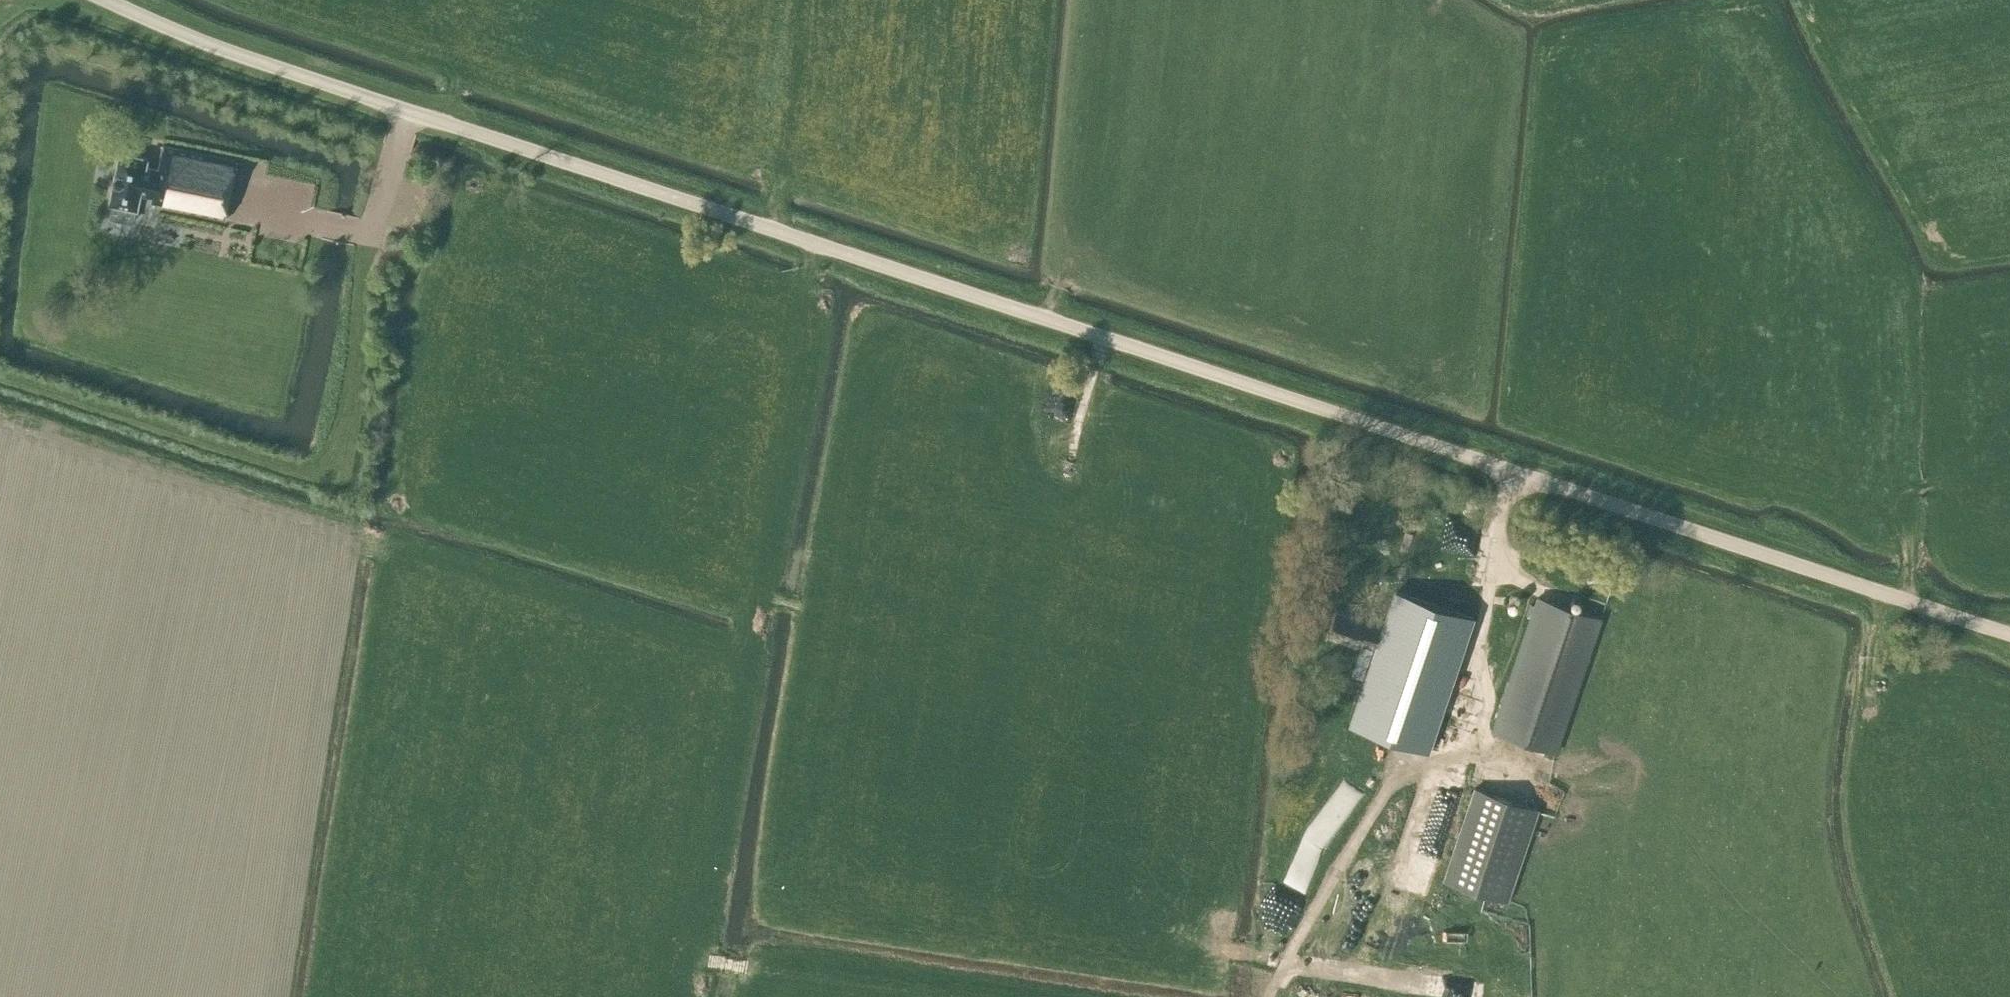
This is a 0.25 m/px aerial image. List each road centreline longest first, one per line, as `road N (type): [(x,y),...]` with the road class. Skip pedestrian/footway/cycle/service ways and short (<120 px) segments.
road 1 (unclassified): [(2009,638),(678,203),(97,0)]

